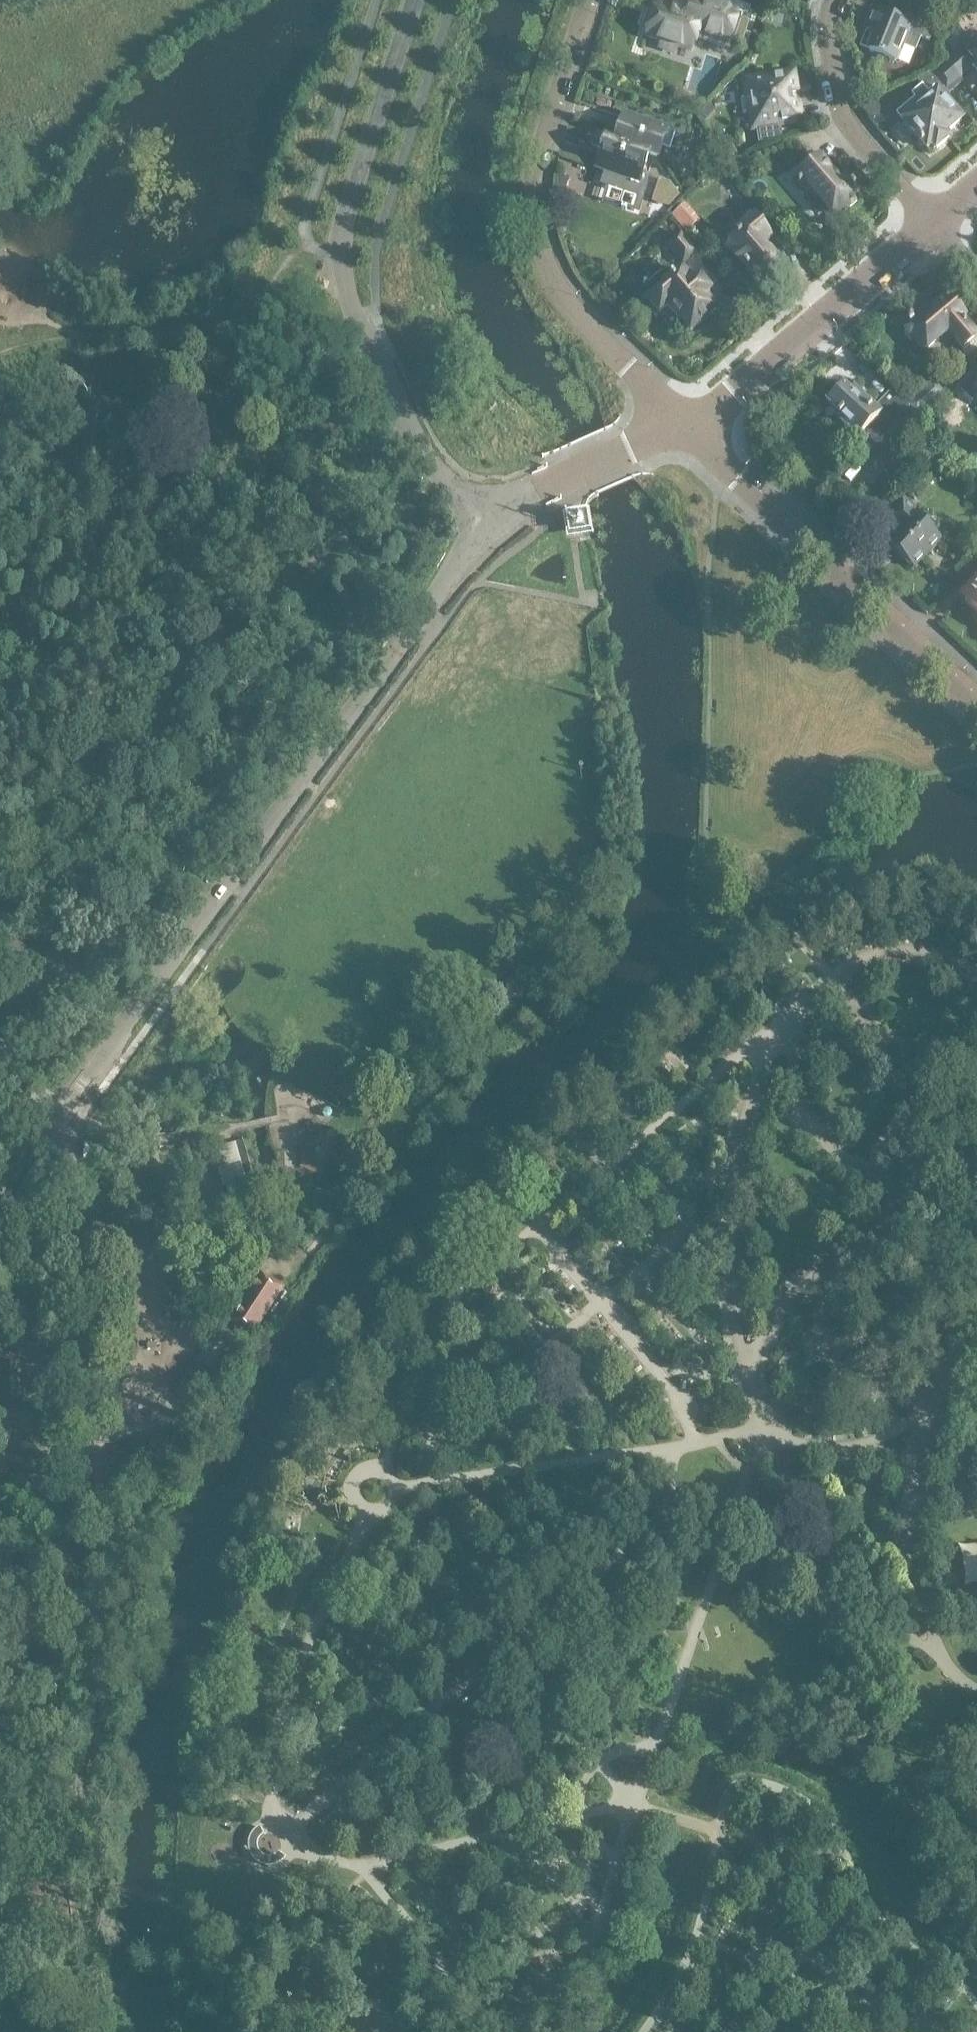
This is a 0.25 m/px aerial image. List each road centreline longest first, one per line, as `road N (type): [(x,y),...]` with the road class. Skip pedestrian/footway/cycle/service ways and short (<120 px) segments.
road 1 (unclassified): [(487,526),(80,1086),(0,1176)]
road 2 (unclassified): [(487,526),(423,447),(355,321),(338,258),(345,201),(411,0)]
road 3 (residential): [(689,419),(563,295),(536,248),(529,183),(589,0)]
road 4 (residential): [(976,698),(689,419)]
road 5 (residential): [(689,419),(935,221)]
road 6 (residential): [(935,221),(851,109),(841,69),(843,0)]
road 7 (unclassified): [(487,526),(525,498),(689,419)]

